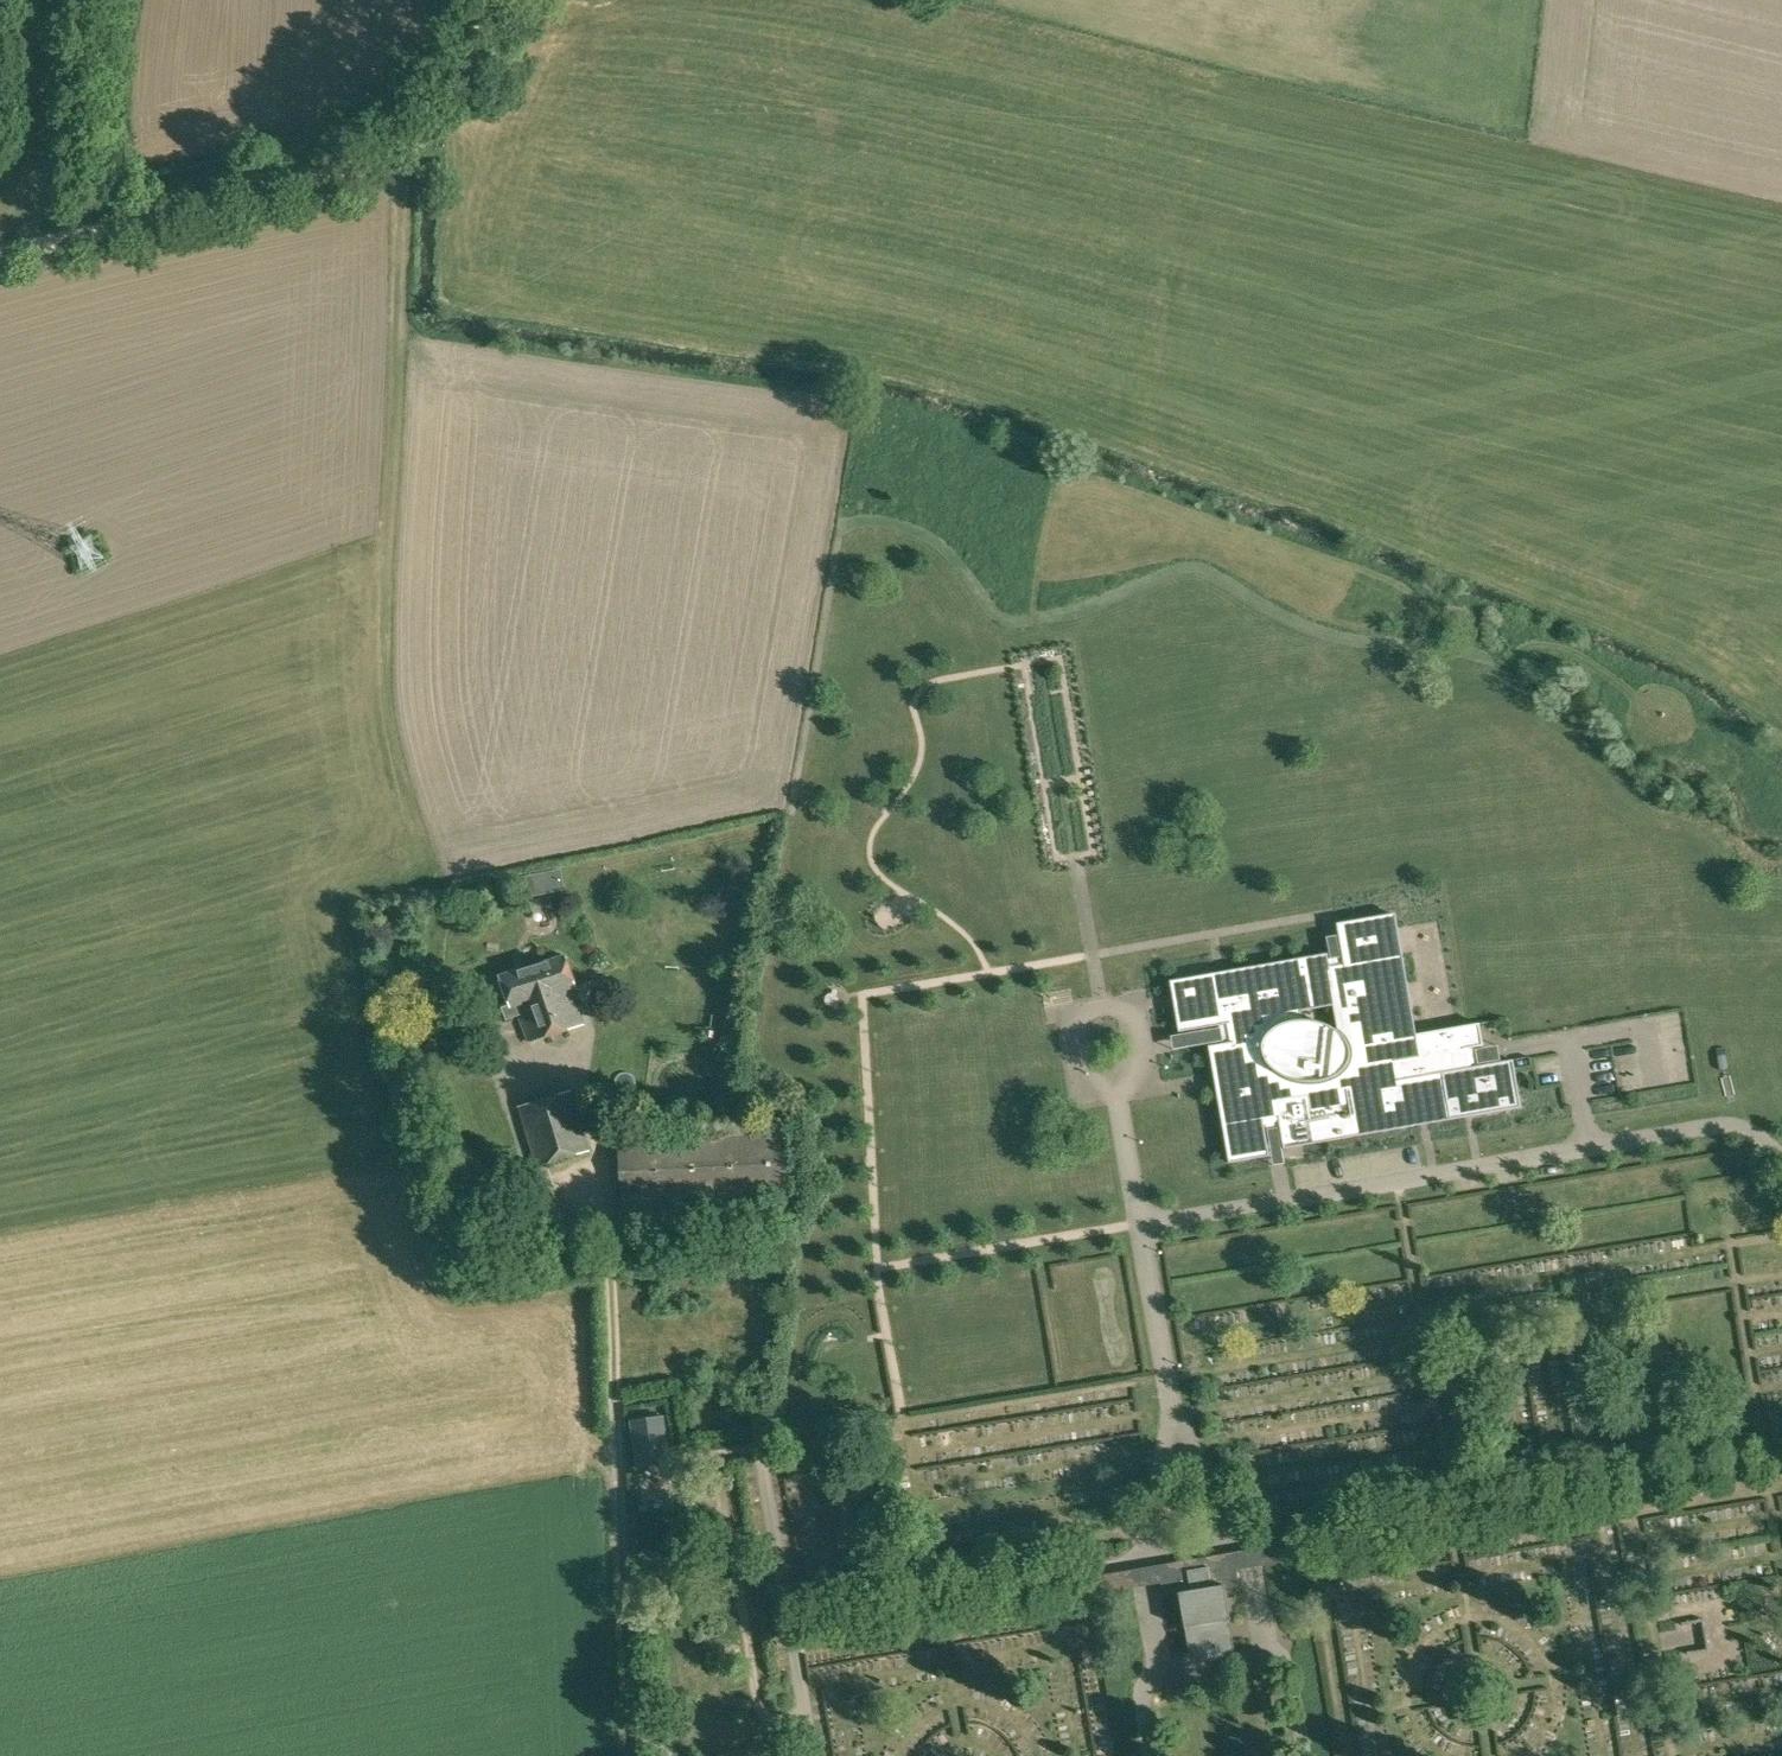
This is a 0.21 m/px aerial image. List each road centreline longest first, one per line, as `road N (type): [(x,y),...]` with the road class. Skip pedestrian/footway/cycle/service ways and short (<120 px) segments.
road 1 (track): [(491,0),(439,116),(392,160),(327,184),(0,260)]

